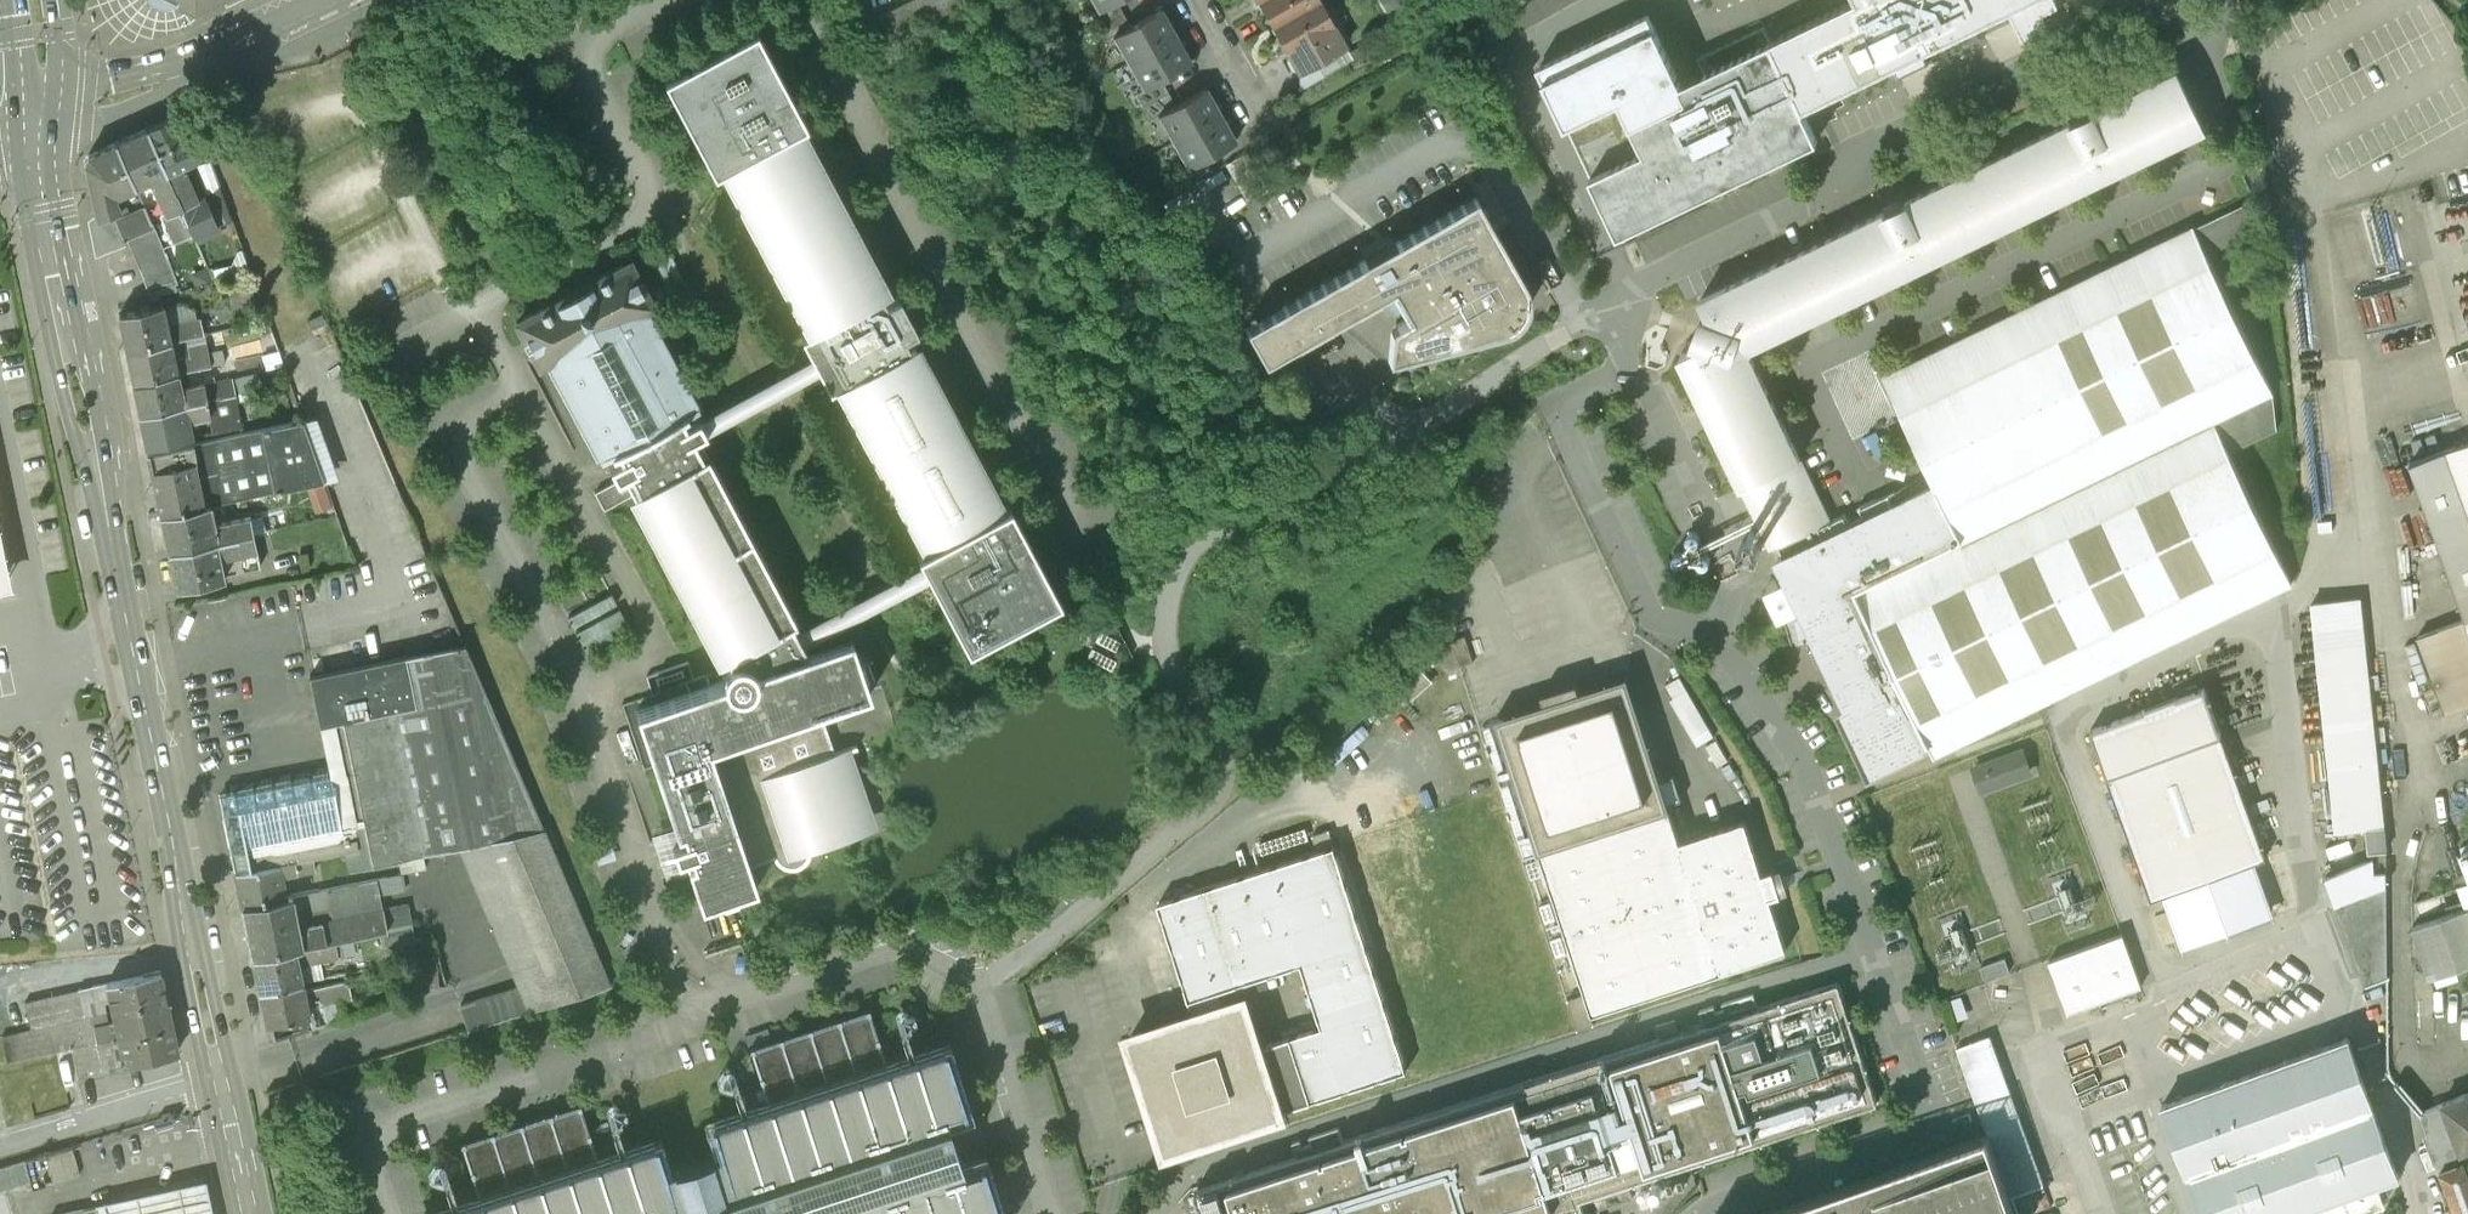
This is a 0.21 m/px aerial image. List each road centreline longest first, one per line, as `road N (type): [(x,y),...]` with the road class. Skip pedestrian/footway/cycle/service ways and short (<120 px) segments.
road 1 (primary): [(223,1086),(51,230),(40,128)]
road 2 (secondary): [(325,0),(40,128)]
road 3 (unclassified): [(426,0),(556,273)]
road 4 (residential): [(223,1086),(0,1146)]
road 5 (residential): [(1191,0),(1260,125)]
road 6 (primary): [(250,1213),(223,1086)]
road 7 (primary): [(40,128),(28,0)]

